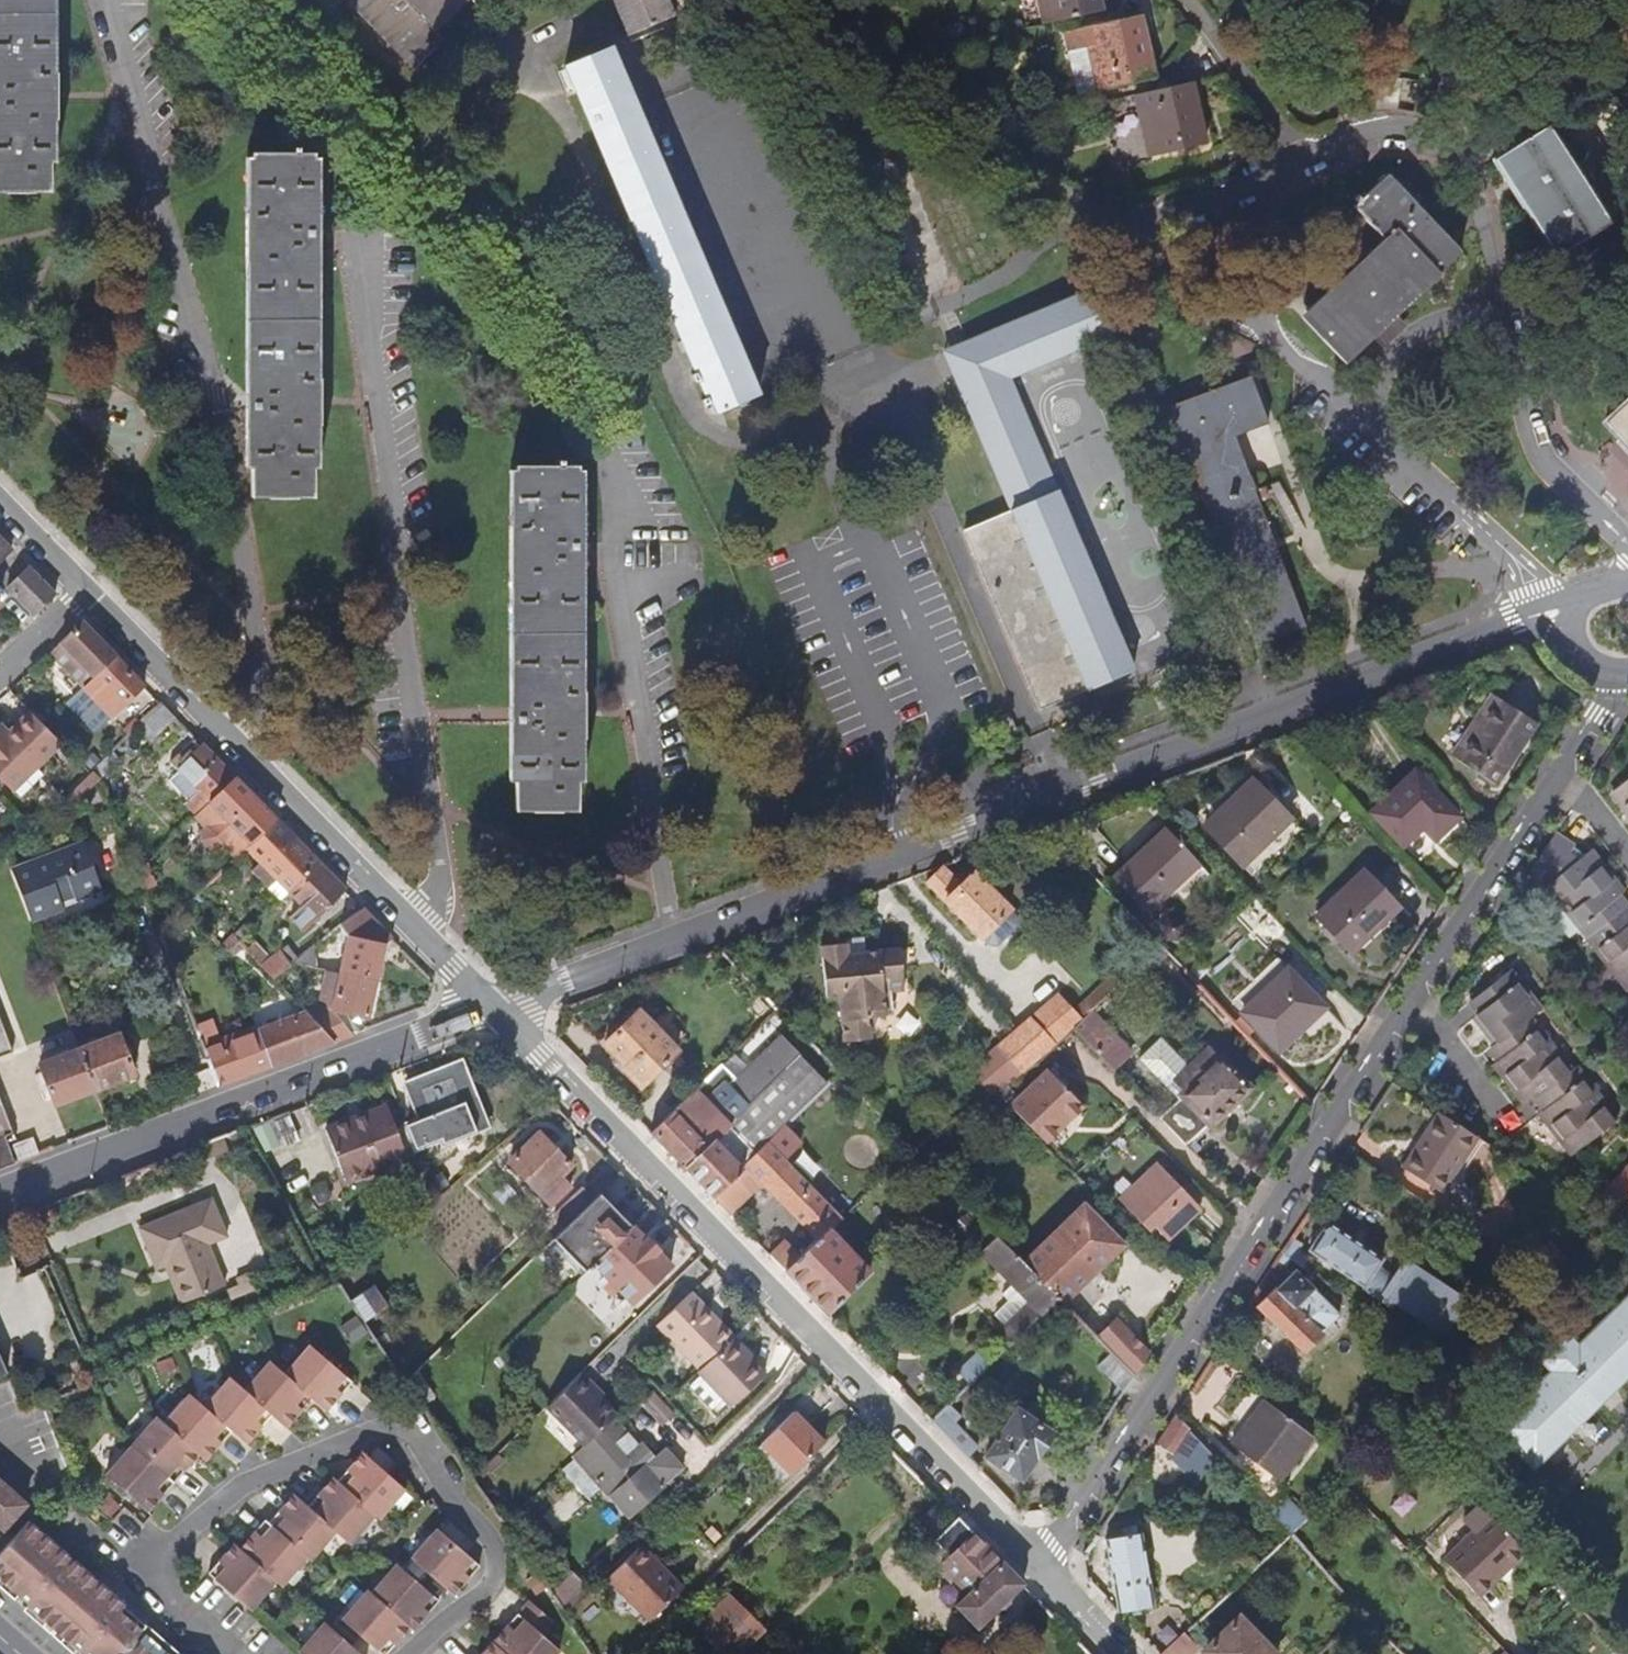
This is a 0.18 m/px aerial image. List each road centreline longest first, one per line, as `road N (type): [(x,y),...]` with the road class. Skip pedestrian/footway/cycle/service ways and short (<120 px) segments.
road 1 (tertiary): [(1575,623),(1552,616),(1517,621),(494,1008)]
road 2 (residential): [(1039,1570),(494,1008)]
road 3 (residential): [(1039,1570),(1412,999)]
road 4 (unclassified): [(1627,550),(1540,451),(1514,367),(1483,200),(1464,154),(1441,133),(1412,123),(1344,134),(1299,156)]
road 5 (unclassified): [(1138,236),(1143,256),(1164,277),(1288,347),(1368,417),(1518,563),(1532,590),(1579,610)]
road 6 (residential): [(494,1008),(85,598)]
road 7 (tertiary): [(494,1008),(0,1196)]
road 8 (unclassified): [(802,0),(898,88),(1070,203),(1138,236)]
road 9 (residential): [(1412,999),(1556,780)]
road 10 (residential): [(1184,0),(1299,156)]
road 11 (unclassified): [(1299,156),(1155,218),(1138,236)]
road 12 (residential): [(1507,1129),(1412,999)]
road 13 (residential): [(85,598),(0,506)]

